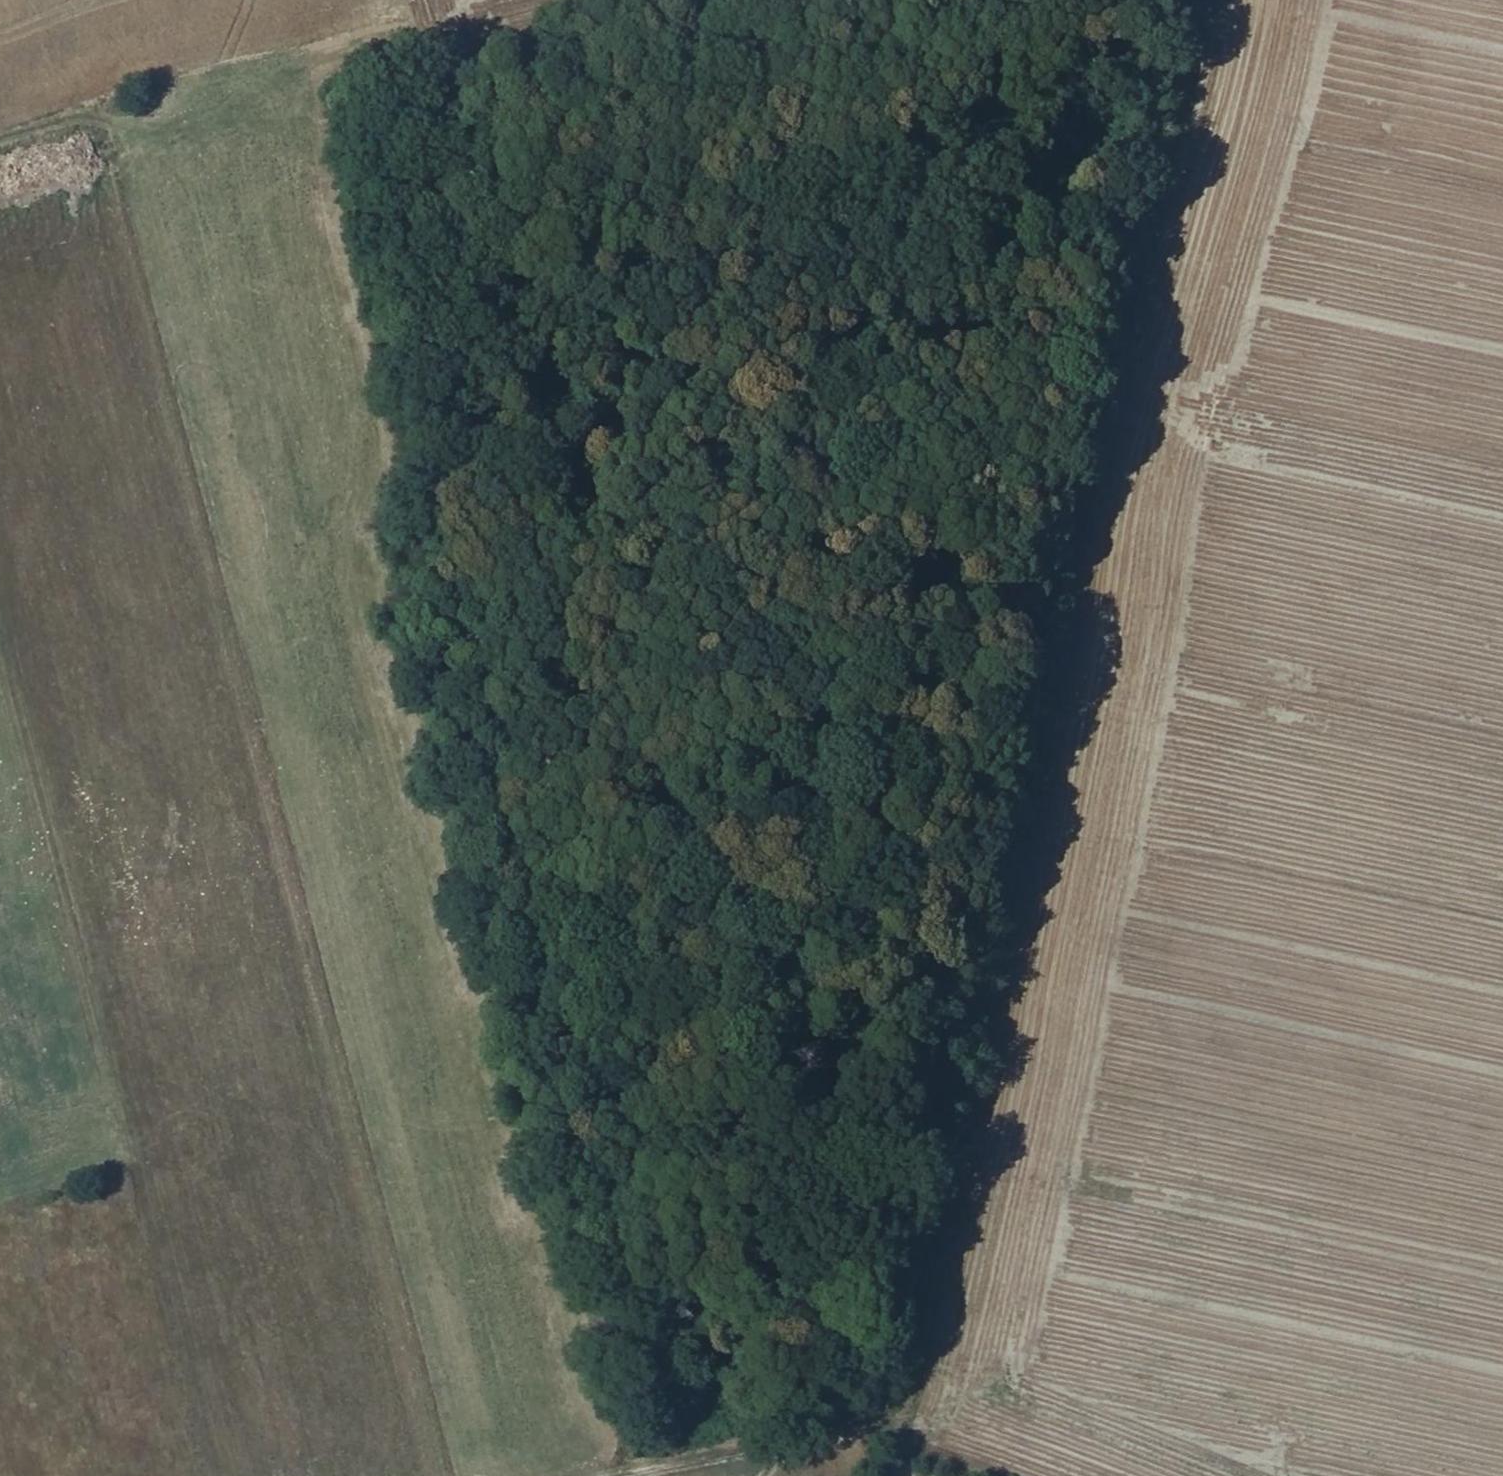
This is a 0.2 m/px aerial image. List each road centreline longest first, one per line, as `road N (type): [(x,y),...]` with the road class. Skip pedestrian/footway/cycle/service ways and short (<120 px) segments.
road 1 (track): [(1196,0),(1138,224),(903,1298),(872,1398),(820,1427),(573,1475)]
road 2 (track): [(0,126),(66,106),(331,118)]

